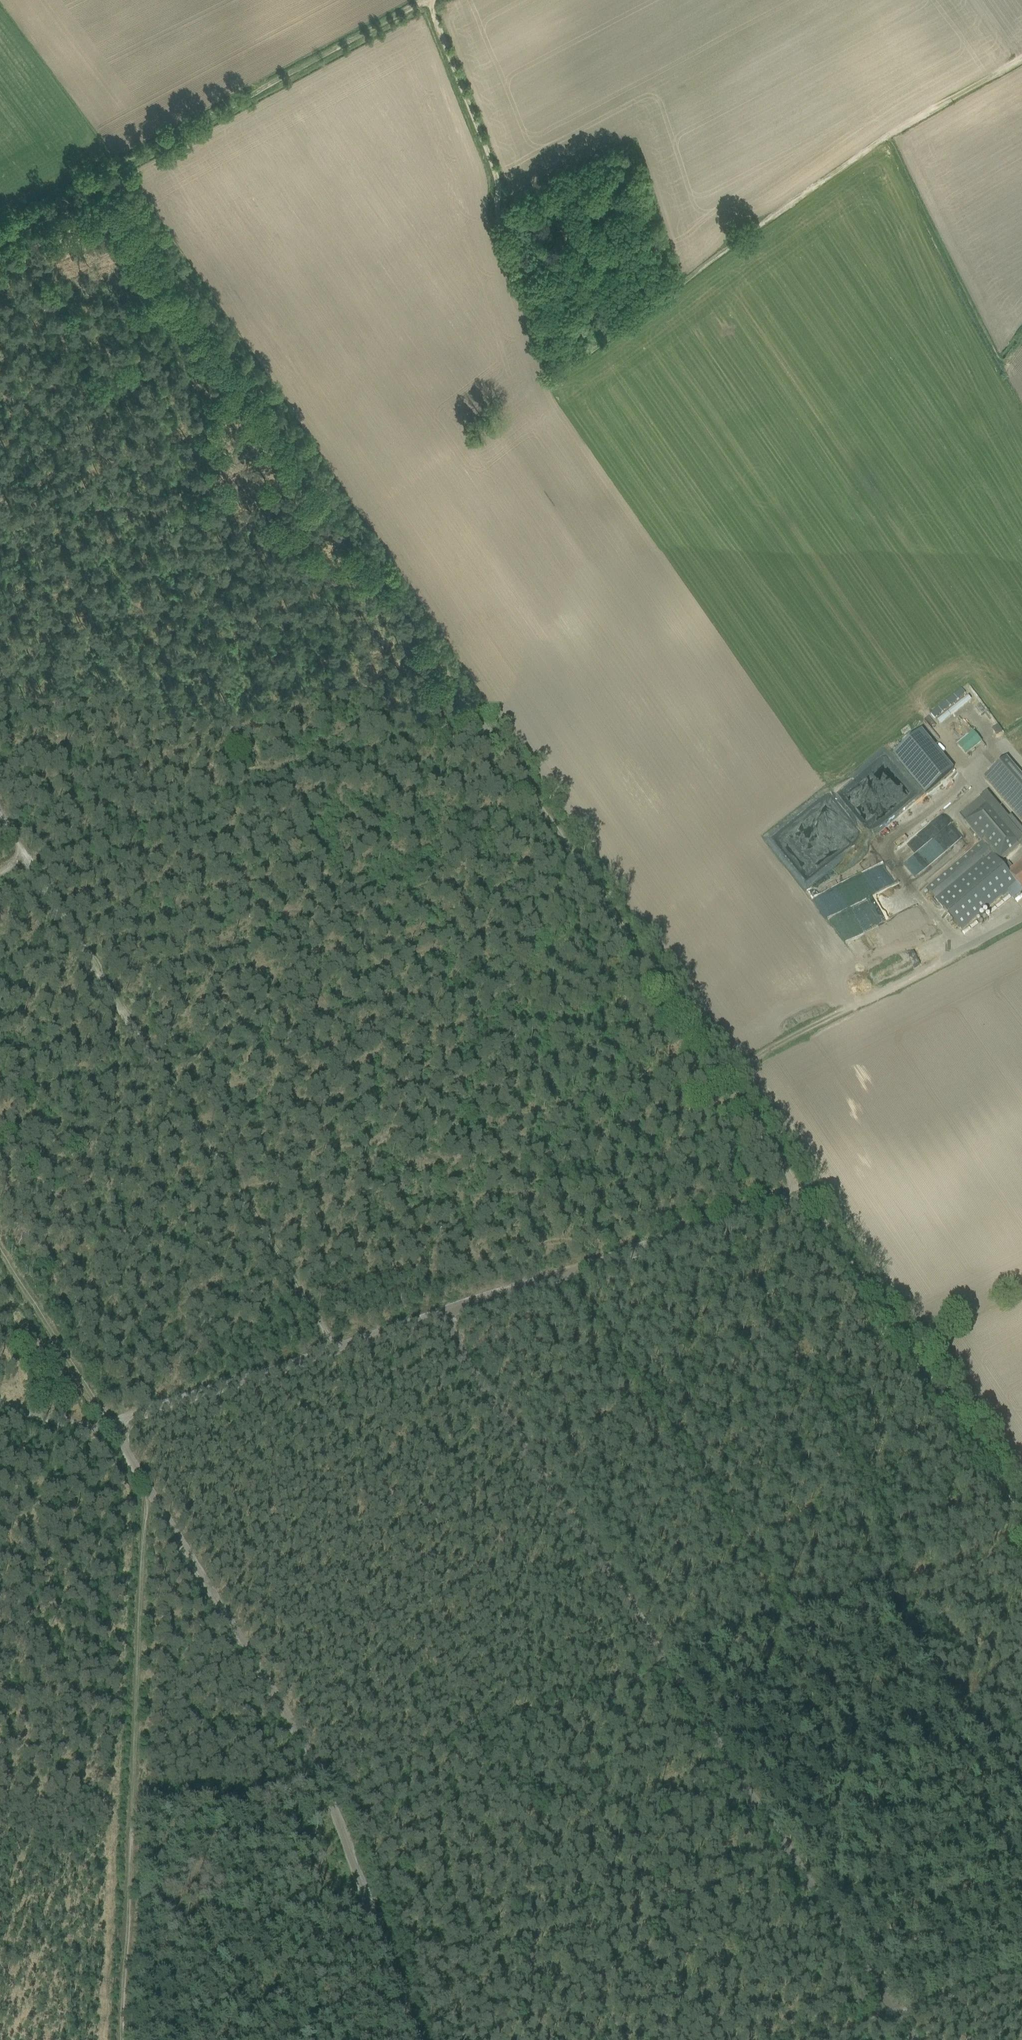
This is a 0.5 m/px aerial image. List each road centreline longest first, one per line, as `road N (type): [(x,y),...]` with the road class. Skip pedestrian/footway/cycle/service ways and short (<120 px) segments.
road 1 (track): [(115,175),(796,1191)]
road 2 (track): [(431,1317),(913,2039)]
road 3 (track): [(116,2039),(138,1483),(103,1425),(332,1352)]
road 4 (track): [(426,2),(561,373),(893,133)]
road 5 (track): [(415,2039),(316,1768),(138,1483)]
road 6 (track): [(332,1352),(28,865)]
road 7 (track): [(796,1191),(332,1352)]
road 8 (track): [(1021,1505),(796,1191)]
road 9 (track): [(426,2),(115,175)]
road 10 (track): [(0,1260),(103,1425),(0,1405)]
road 11 (track): [(893,133),(1012,364),(1021,353)]
road 12 (track): [(950,957),(718,1078)]
road 13 (track): [(1021,1969),(808,2039)]
road 14 (track): [(893,133),(1021,58)]
road 15 (track): [(0,240),(115,175)]

